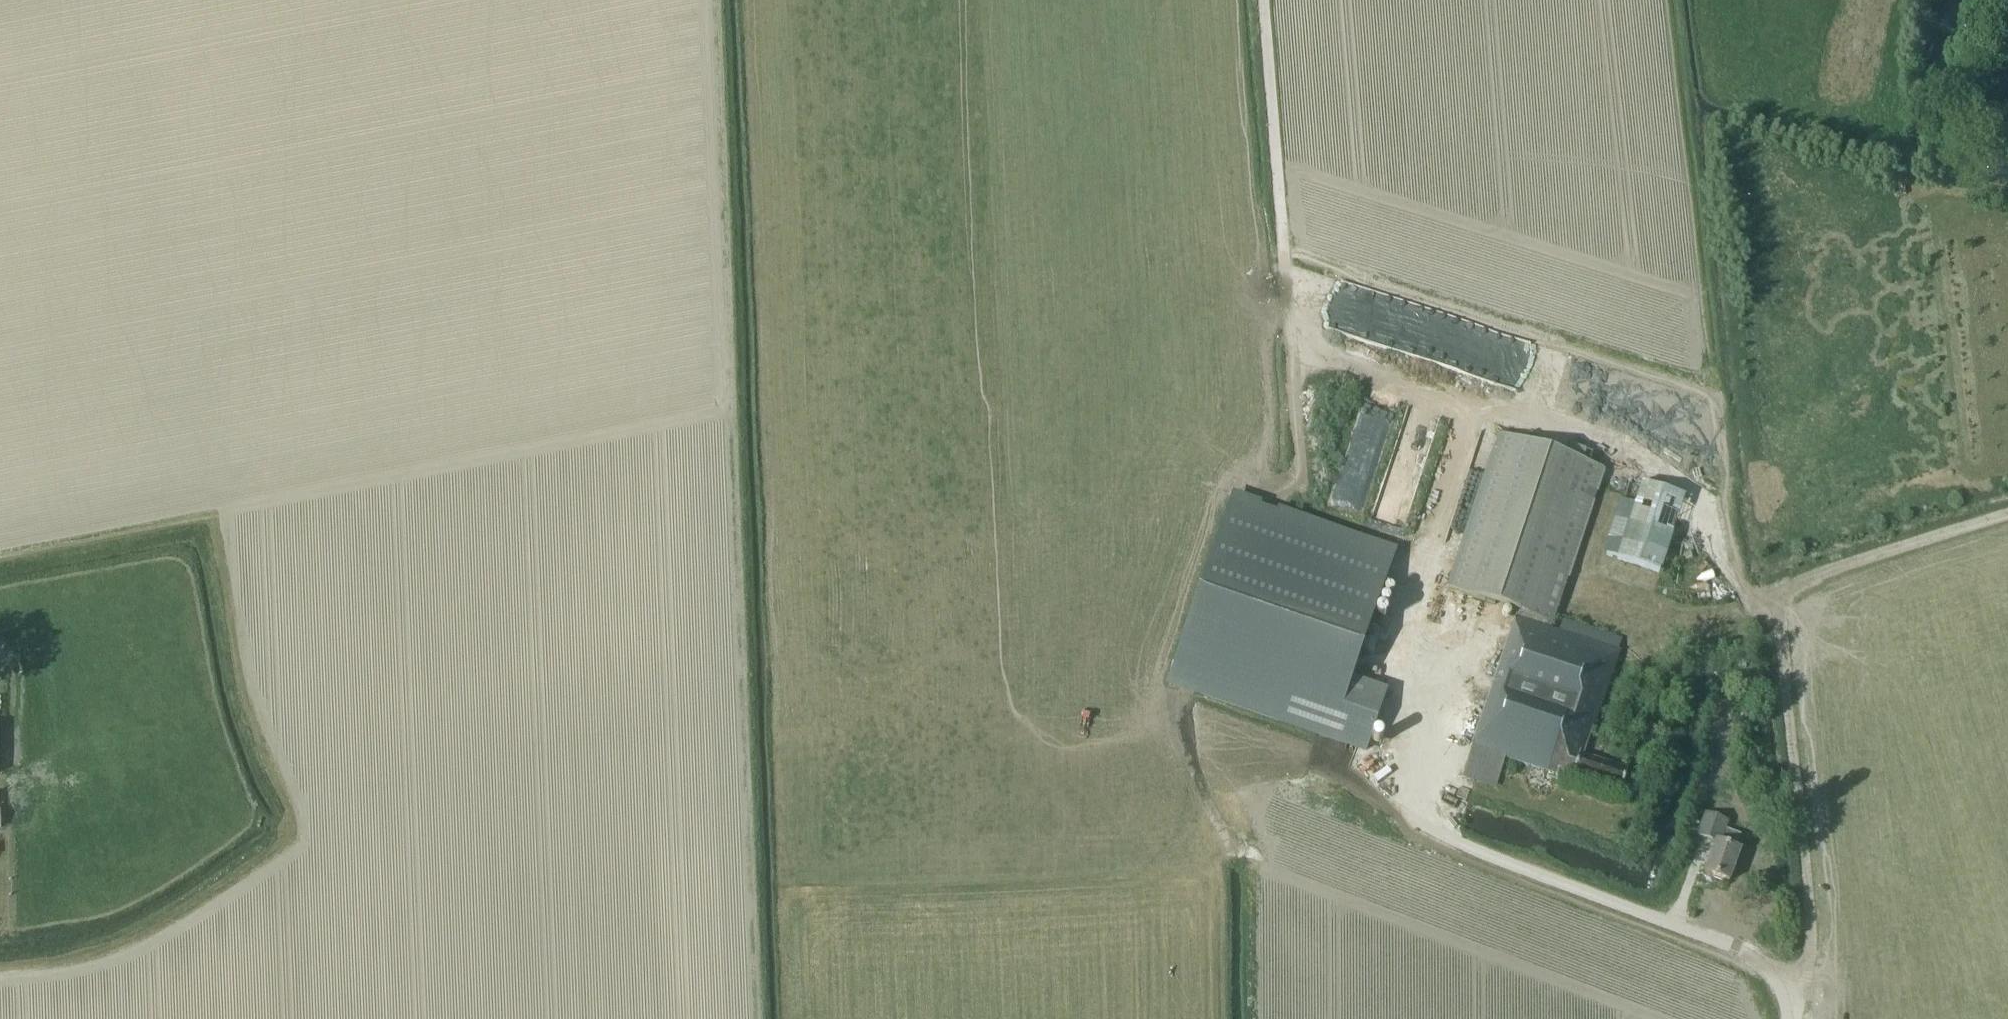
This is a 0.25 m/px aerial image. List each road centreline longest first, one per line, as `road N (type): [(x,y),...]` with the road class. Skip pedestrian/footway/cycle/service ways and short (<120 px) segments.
road 1 (track): [(1293,338),(1264,0)]

